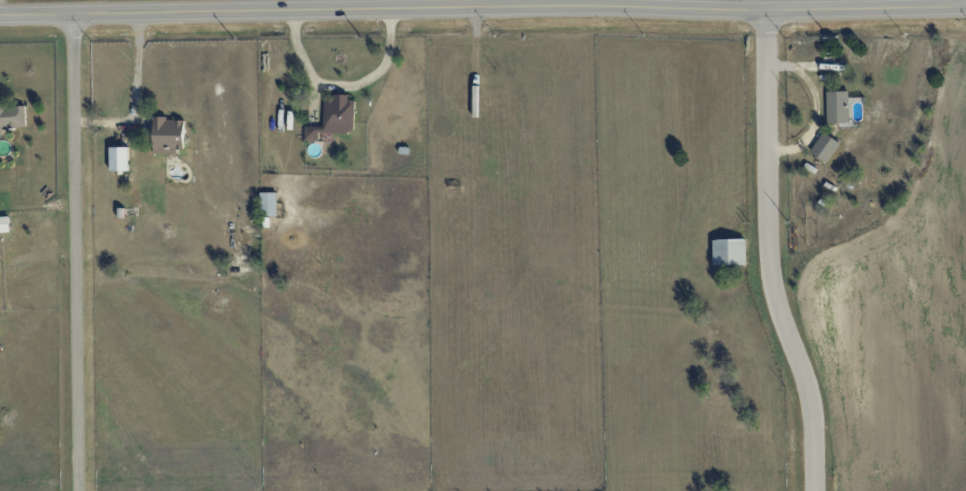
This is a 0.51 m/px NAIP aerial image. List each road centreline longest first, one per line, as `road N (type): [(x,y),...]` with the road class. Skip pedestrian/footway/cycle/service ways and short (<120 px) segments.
road 1 (tertiary): [(0,15),(965,7)]
road 2 (residential): [(814,490),(808,383),(774,288),(767,242),(765,9)]
road 3 (residential): [(74,14),(79,490)]

